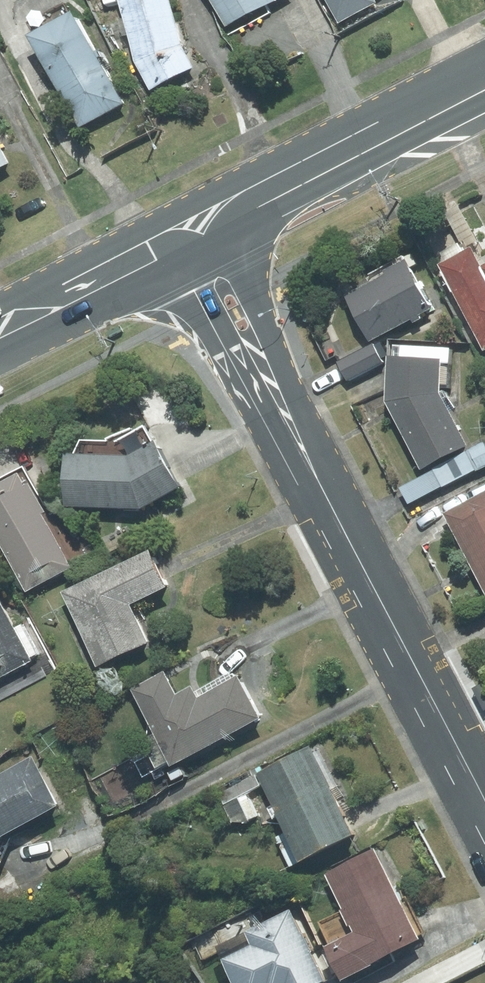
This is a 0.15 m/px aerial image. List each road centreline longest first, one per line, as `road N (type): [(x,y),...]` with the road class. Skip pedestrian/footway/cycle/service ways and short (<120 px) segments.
road 1 (tertiary): [(484,808),(283,421),(195,235)]
road 2 (secondary): [(484,86),(195,235)]
road 3 (secondary): [(195,235),(0,331)]

